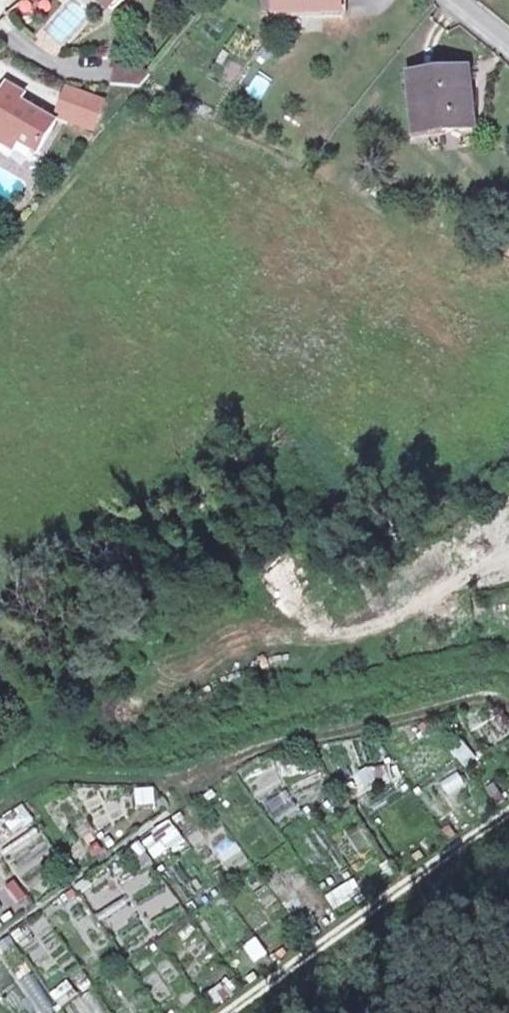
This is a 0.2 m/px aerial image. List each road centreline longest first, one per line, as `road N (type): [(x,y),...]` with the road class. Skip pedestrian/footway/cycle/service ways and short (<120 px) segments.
road 1 (track): [(508,814),(228,1012)]

